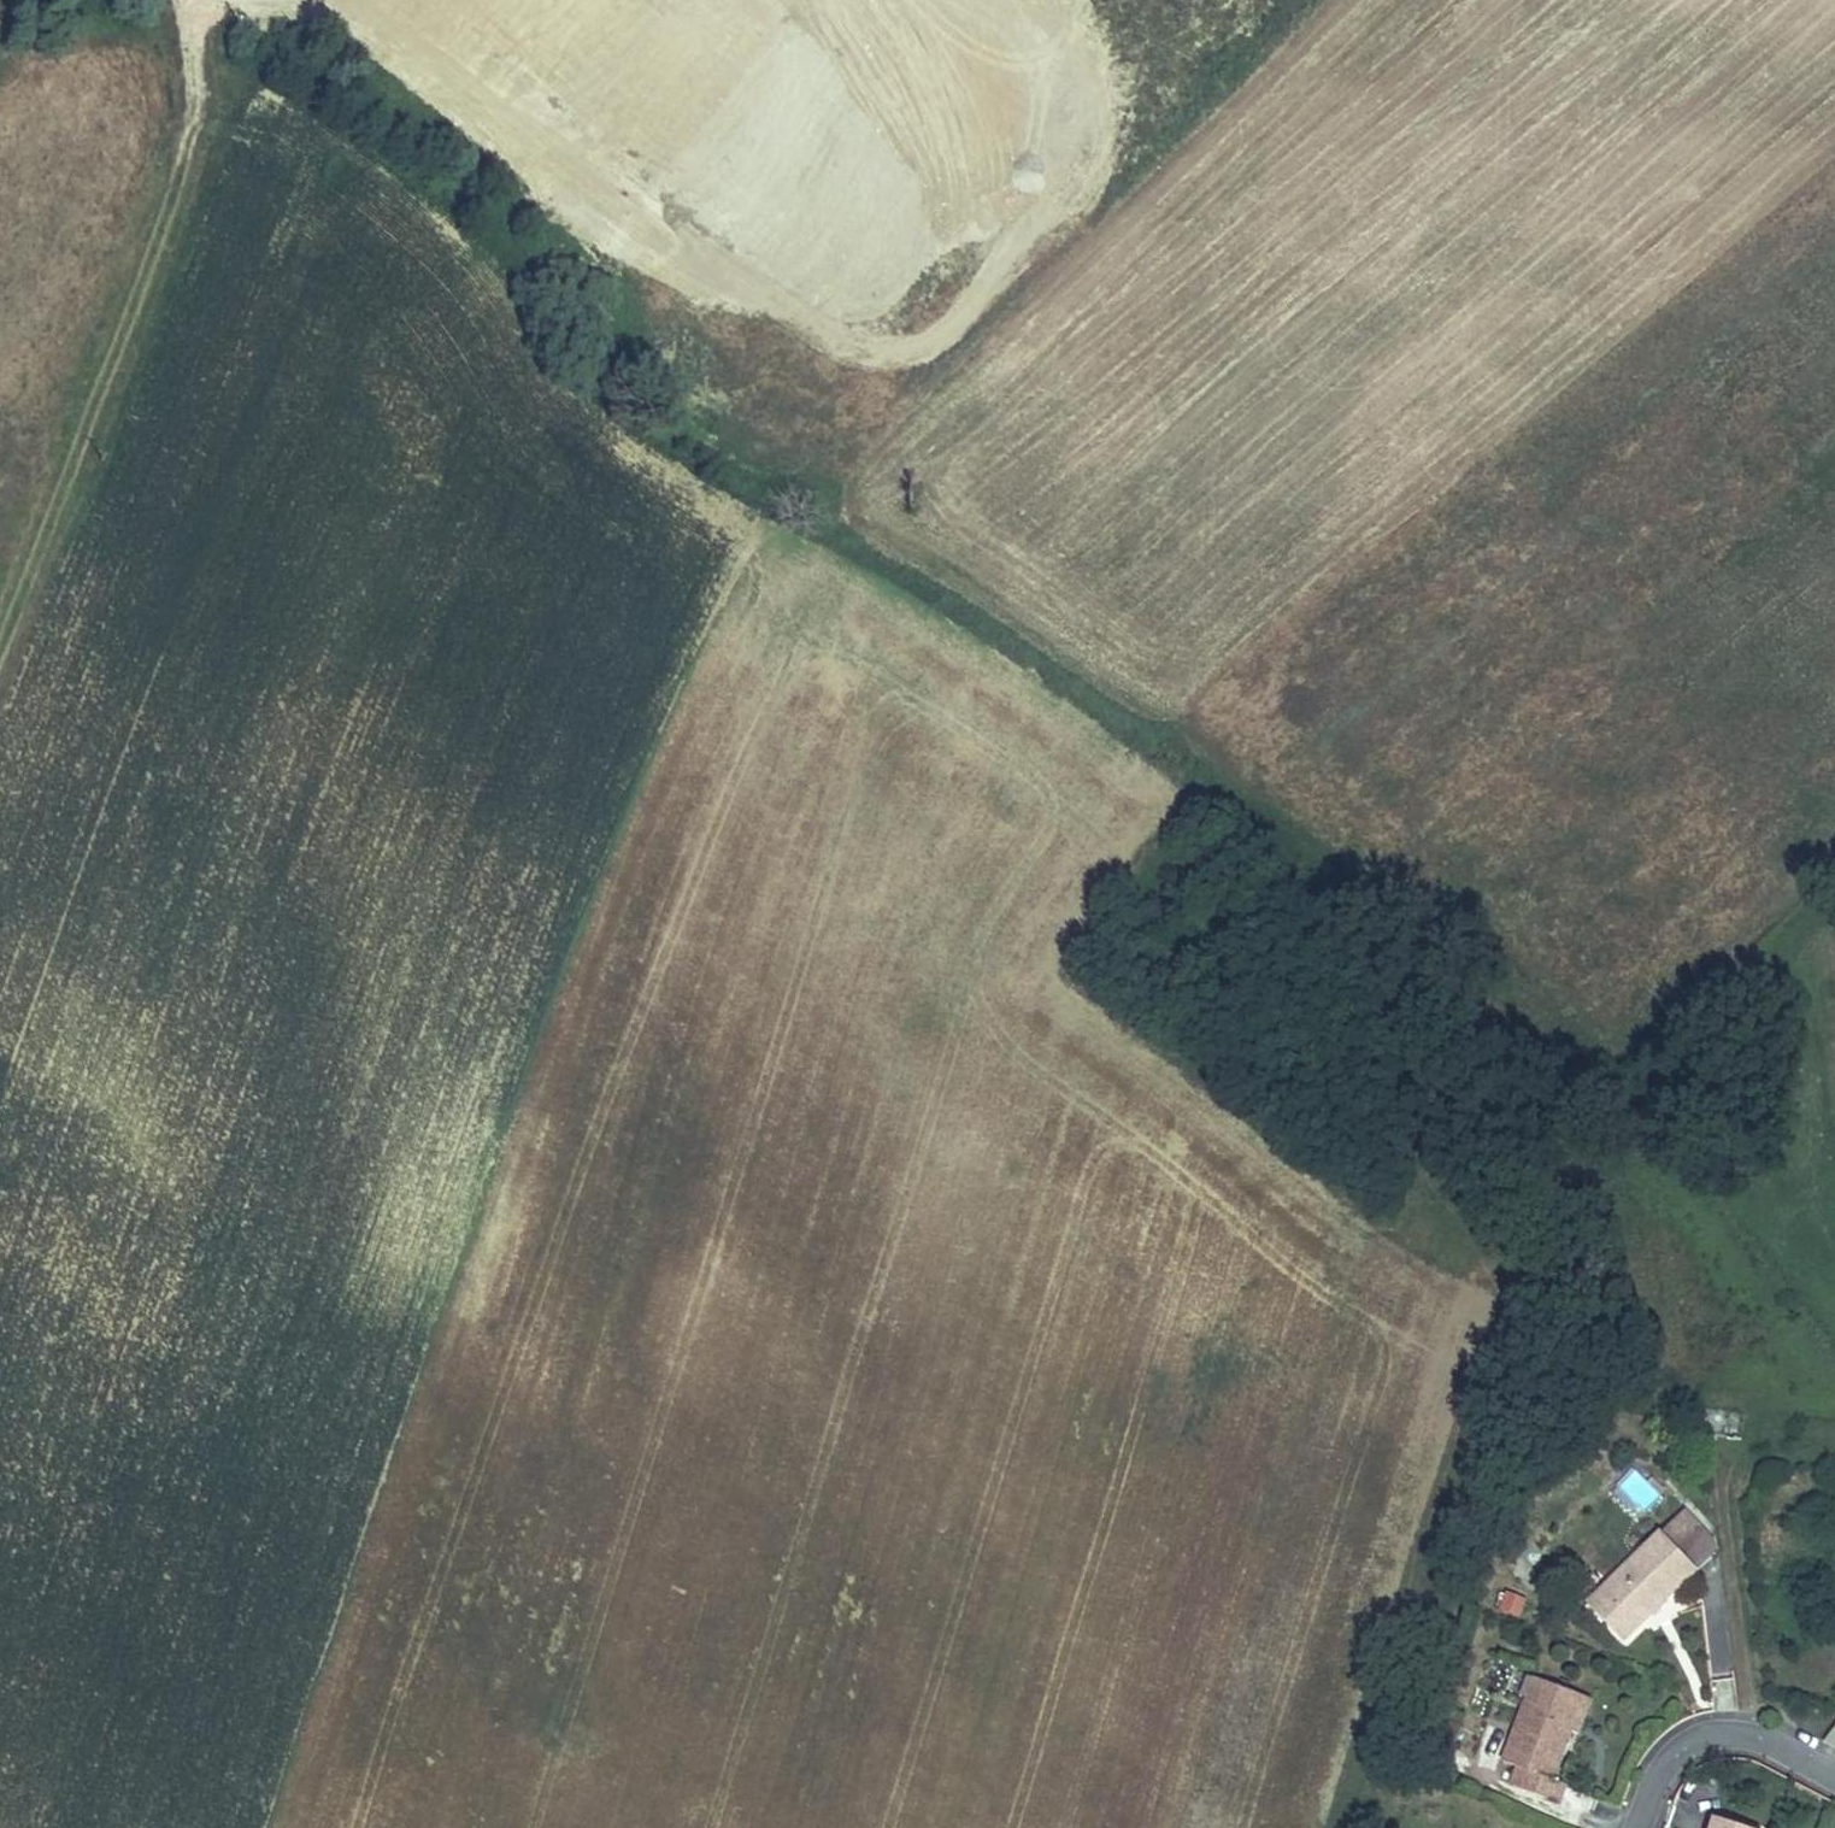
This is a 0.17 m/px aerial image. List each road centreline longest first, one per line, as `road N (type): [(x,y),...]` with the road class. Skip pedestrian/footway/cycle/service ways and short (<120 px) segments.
road 1 (track): [(0,633),(183,158),(194,54),(188,0)]
road 2 (residential): [(1629,1827),(1649,1770),(1687,1733),(1731,1727),(1834,1767)]

